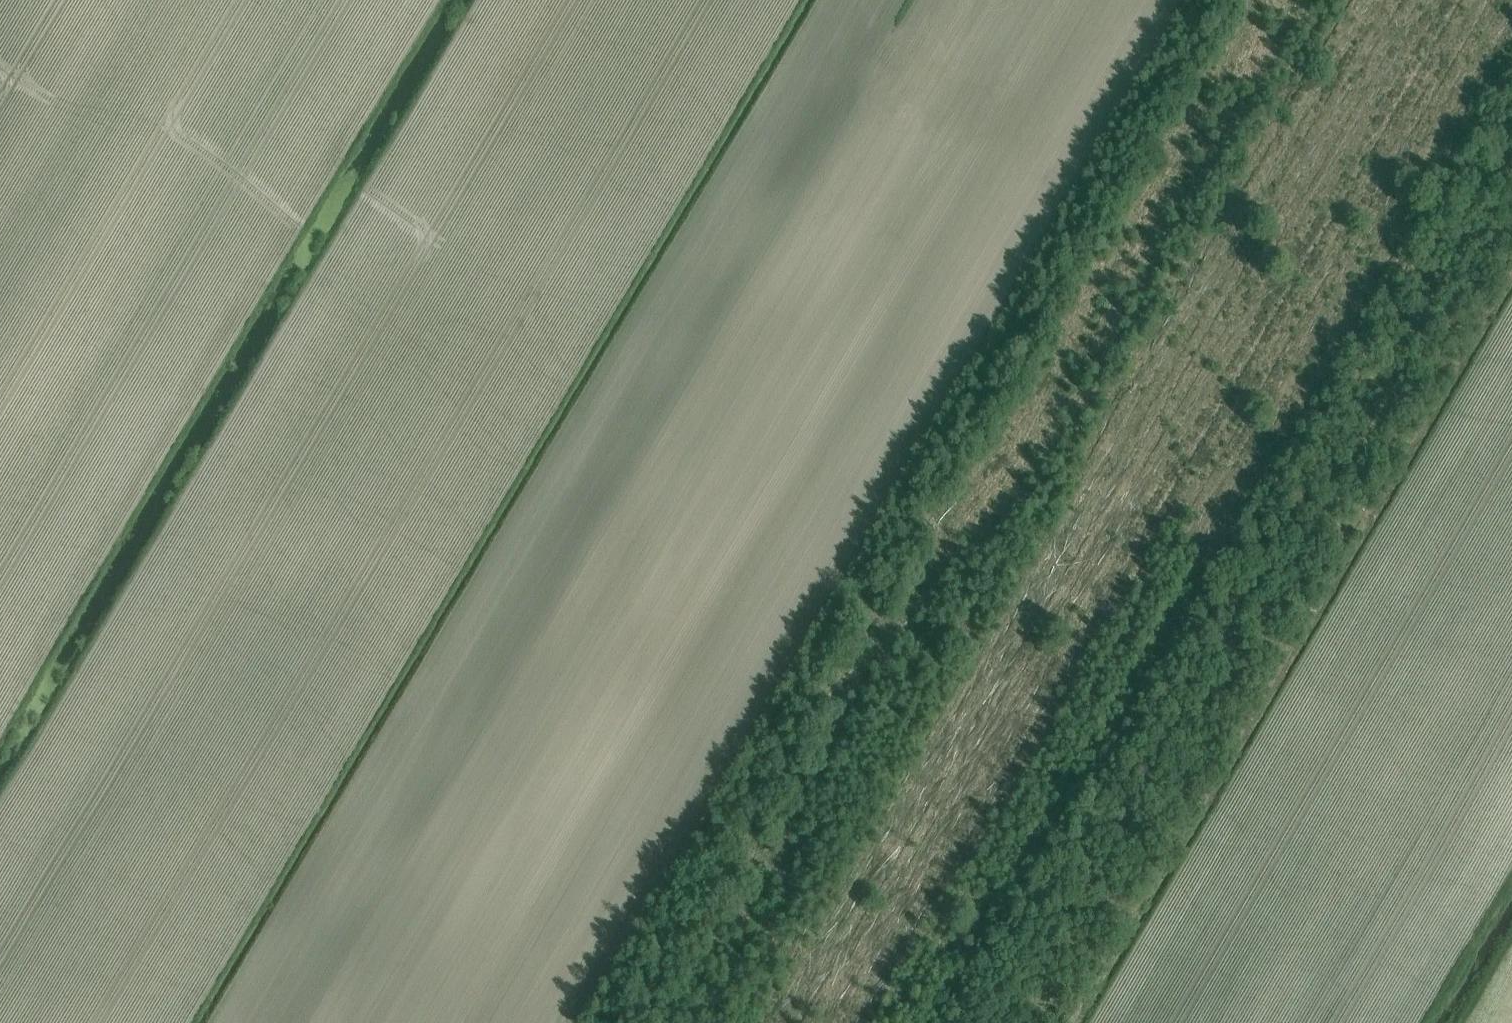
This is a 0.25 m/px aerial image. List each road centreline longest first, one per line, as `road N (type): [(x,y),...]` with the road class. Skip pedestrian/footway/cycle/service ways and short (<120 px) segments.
road 1 (track): [(637,1022),(725,878)]

